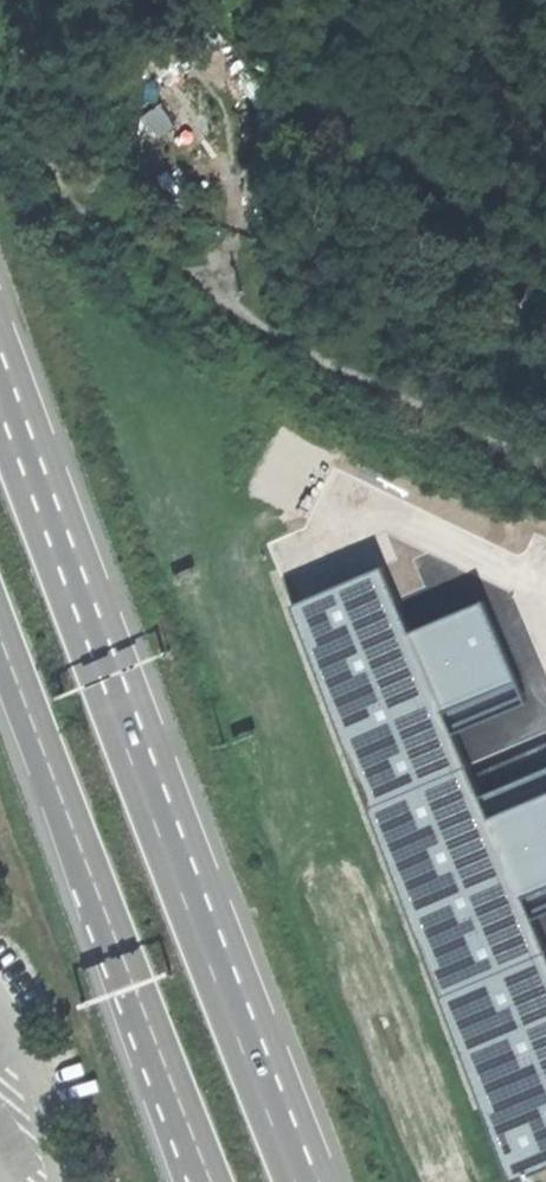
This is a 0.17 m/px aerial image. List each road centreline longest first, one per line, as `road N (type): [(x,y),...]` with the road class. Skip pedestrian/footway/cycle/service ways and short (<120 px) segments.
road 1 (trunk): [(295,1181),(0,412)]
road 2 (trunk): [(0,620),(215,1181)]
road 3 (track): [(545,473),(269,335),(52,171)]

